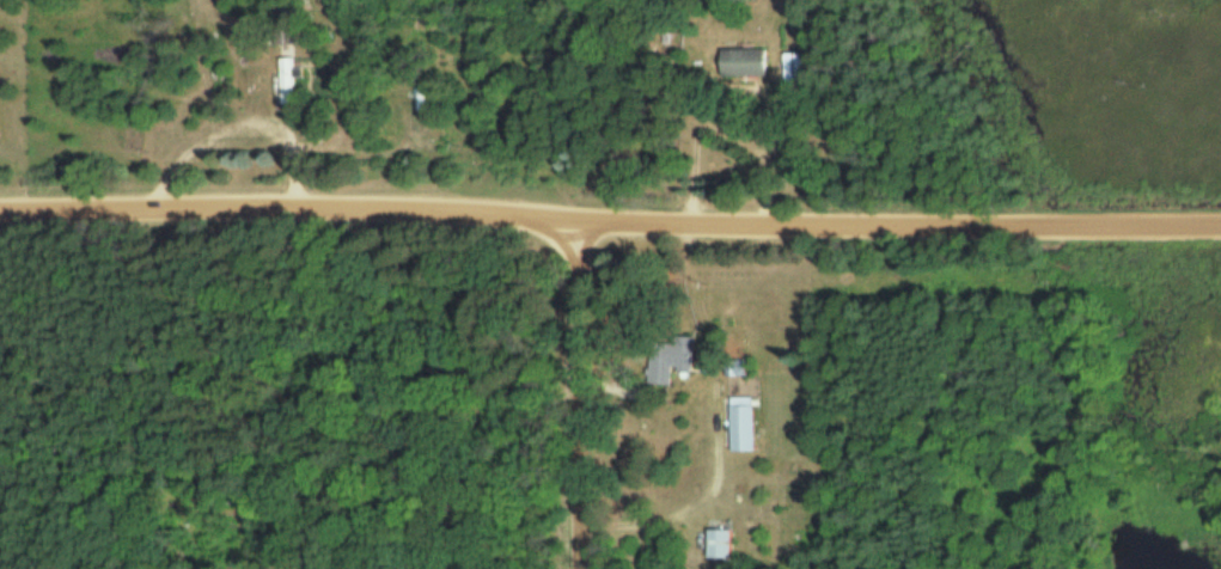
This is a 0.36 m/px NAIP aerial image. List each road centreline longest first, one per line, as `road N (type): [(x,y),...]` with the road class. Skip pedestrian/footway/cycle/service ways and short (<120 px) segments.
road 1 (residential): [(0,205),(295,198),(588,222),(1220,220)]
road 2 (residential): [(580,568),(588,222)]

